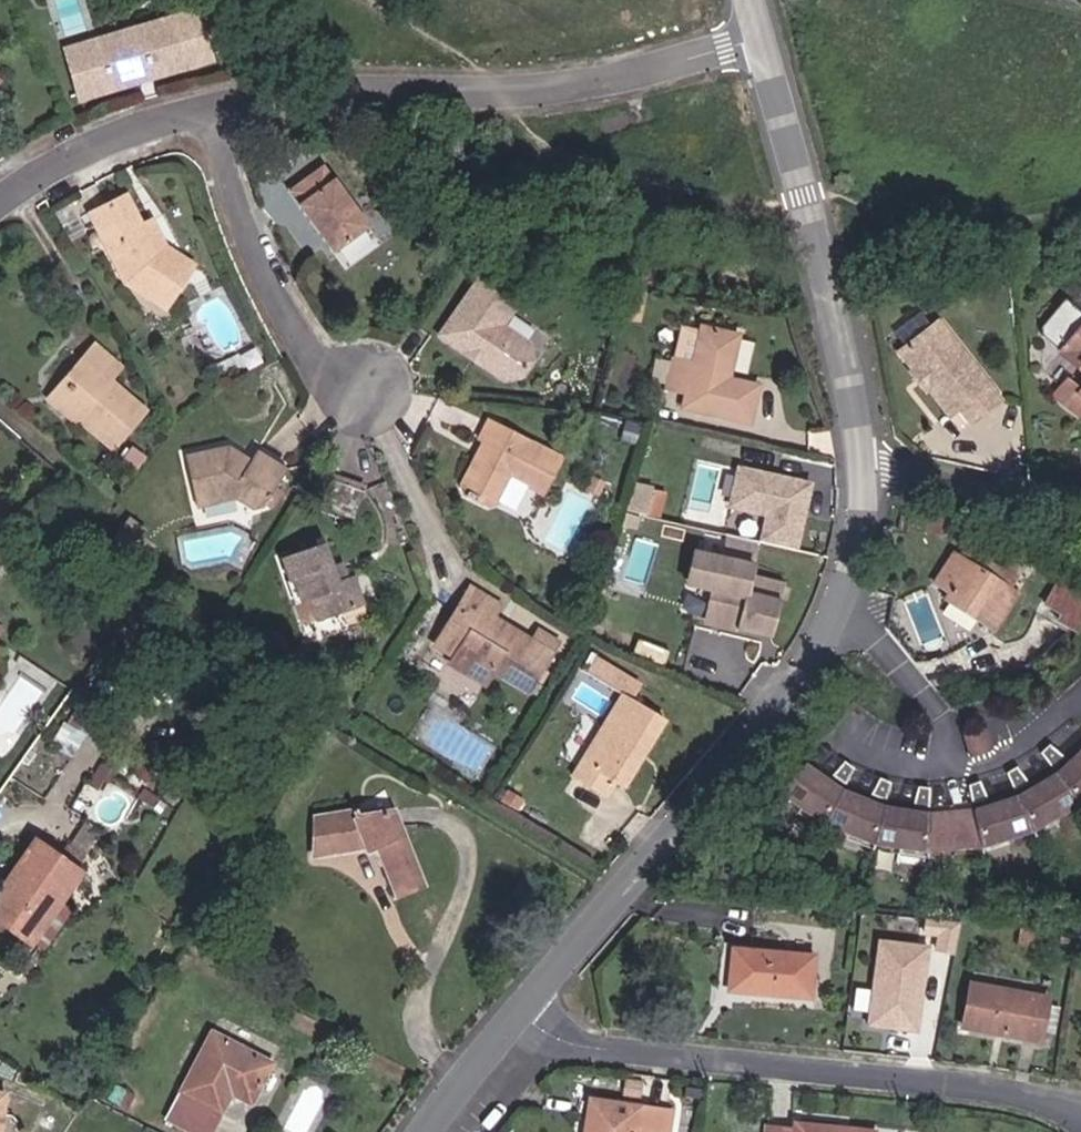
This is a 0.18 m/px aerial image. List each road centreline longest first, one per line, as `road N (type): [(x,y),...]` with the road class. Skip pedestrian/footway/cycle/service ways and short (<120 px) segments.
road 1 (residential): [(519,1010),(815,648),(853,533),(857,439),(768,36)]
road 2 (residential): [(768,36),(450,92),(193,111)]
road 3 (residential): [(519,1010),(567,1043),(1015,1091),(1080,1112)]
road 4 (residential): [(193,111),(329,384)]
road 5 (residential): [(193,111),(159,113),(0,198)]
road 6 (residential): [(423,1131),(519,1010)]

